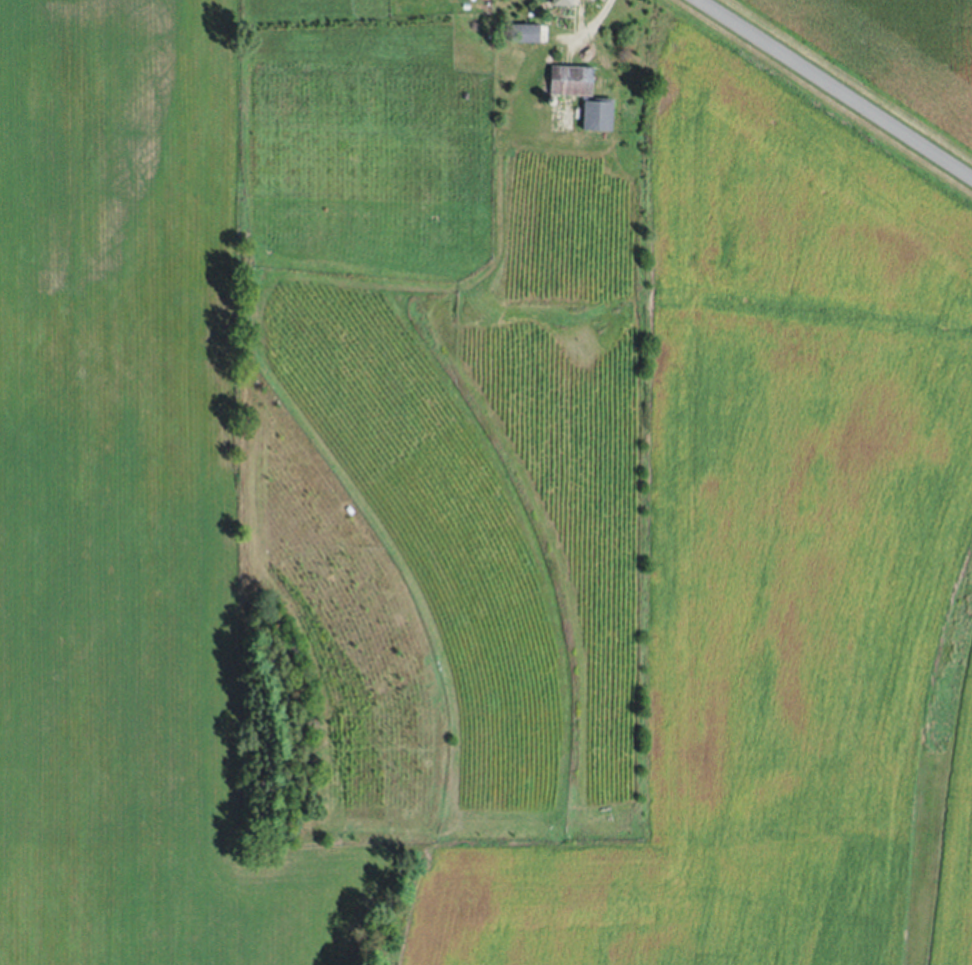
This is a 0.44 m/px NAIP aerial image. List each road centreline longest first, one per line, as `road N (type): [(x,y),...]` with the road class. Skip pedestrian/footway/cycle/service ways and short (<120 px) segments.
road 1 (residential): [(697,0),(971,178)]

